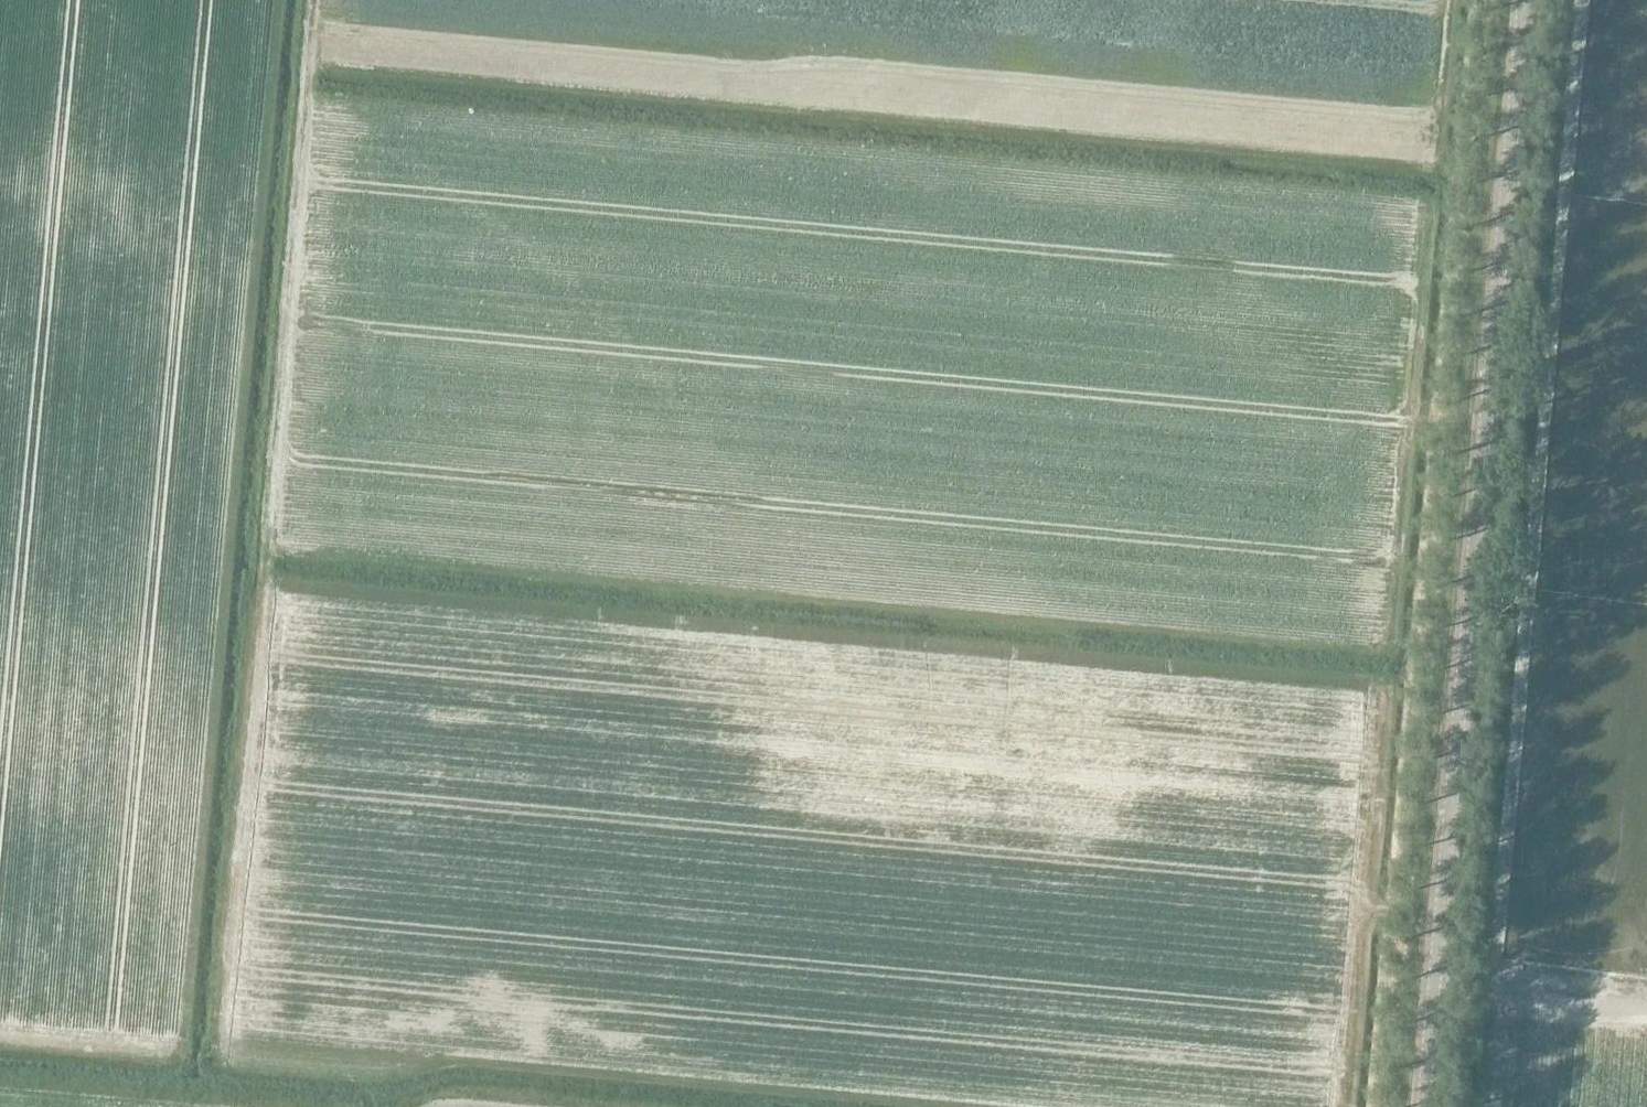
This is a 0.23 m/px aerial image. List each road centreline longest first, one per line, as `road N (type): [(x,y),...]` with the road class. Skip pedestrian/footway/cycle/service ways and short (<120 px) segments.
road 1 (tertiary): [(1428,1106),(1527,0)]

